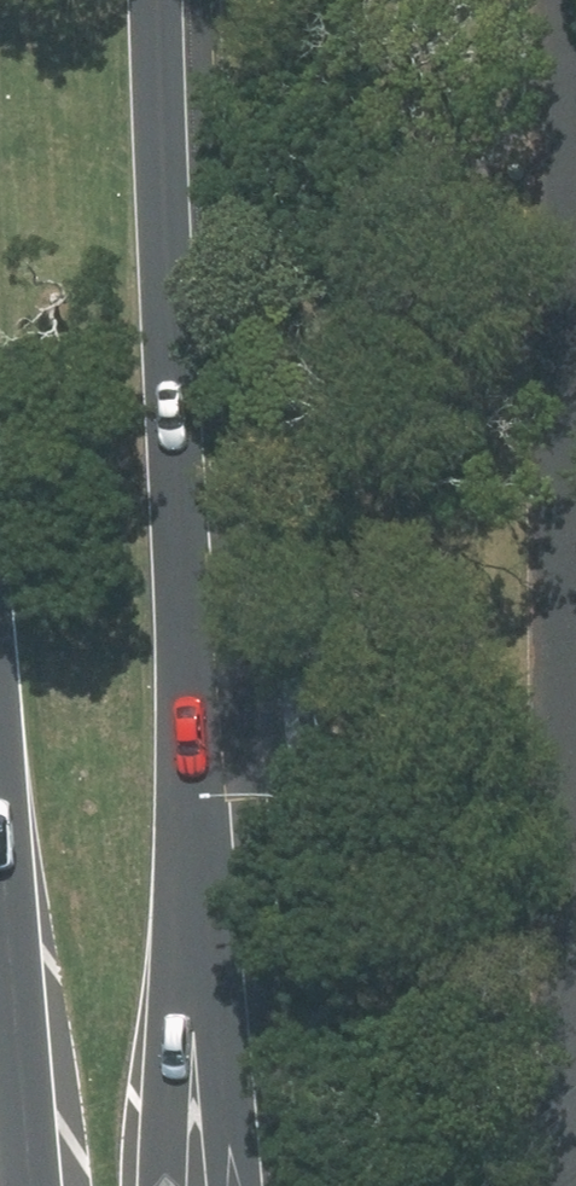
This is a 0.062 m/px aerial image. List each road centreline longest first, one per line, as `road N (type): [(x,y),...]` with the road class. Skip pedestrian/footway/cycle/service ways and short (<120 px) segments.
road 1 (primary): [(156,0),(199,720)]
road 2 (primary): [(199,720),(237,1185)]
road 3 (primary): [(199,720),(166,1185)]
road 4 (primary): [(21,1185),(0,940)]

